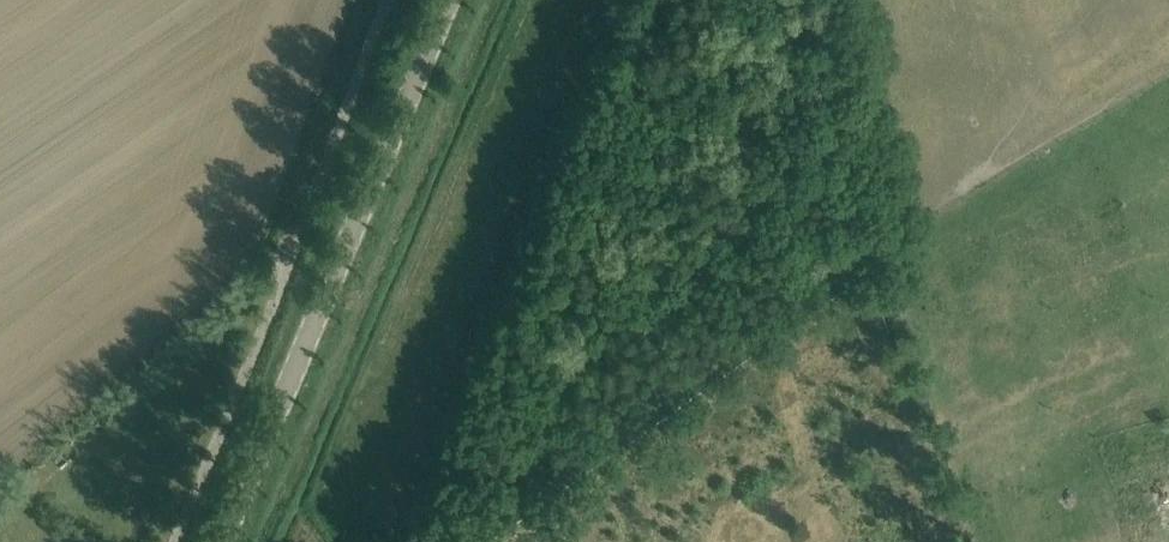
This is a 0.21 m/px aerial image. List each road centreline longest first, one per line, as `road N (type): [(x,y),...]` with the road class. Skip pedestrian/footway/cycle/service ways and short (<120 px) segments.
road 1 (residential): [(391,0),(174,541)]
road 2 (tertiary): [(234,541),(450,0)]

